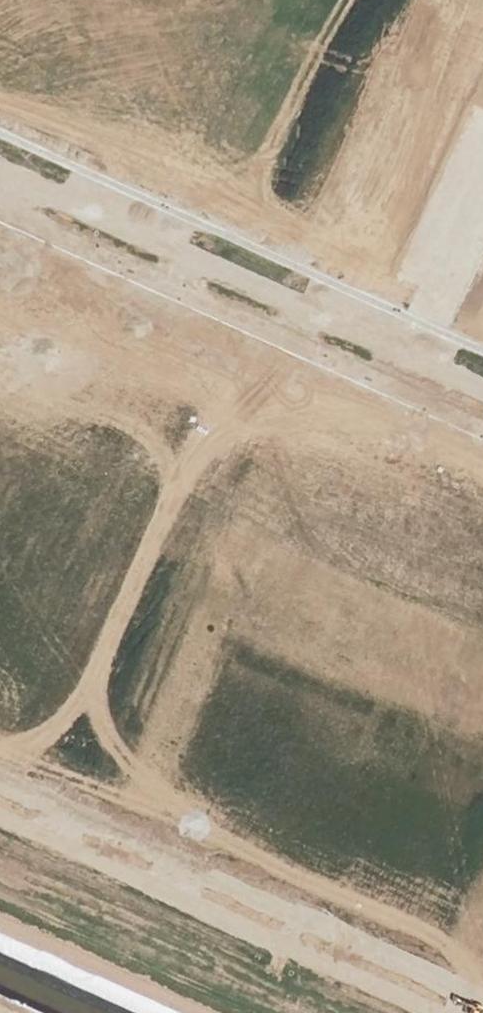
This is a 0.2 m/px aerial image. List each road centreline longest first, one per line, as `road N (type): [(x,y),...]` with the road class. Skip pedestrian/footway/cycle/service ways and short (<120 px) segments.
road 1 (unclassified): [(482,389),(0,173)]
road 2 (unclassified): [(450,1012),(0,815)]

